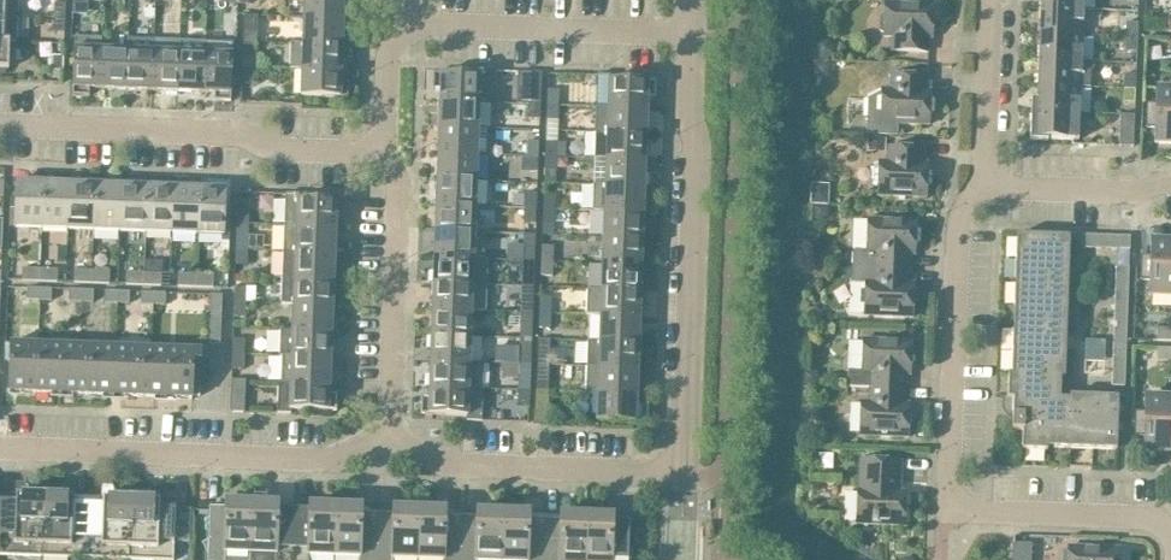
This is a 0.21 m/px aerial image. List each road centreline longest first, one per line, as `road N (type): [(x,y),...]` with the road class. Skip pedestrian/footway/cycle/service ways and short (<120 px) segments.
road 1 (residential): [(1170,534),(1151,517),(944,509),(956,220),(974,188)]
road 2 (residential): [(685,474),(697,153),(686,112),(691,35)]
road 3 (residential): [(389,435),(330,460),(0,447)]
road 4 (residential): [(383,154),(271,150),(227,131),(0,121)]
road 5 (residential): [(685,474),(445,465),(389,435)]
road 6 (residential): [(406,24),(691,35)]
road 7 (residential): [(389,435),(398,189),(383,154)]
road 8 (residential): [(974,188),(1122,191),(1170,179)]
road 9 (residential): [(974,188),(986,0)]
road 10 (residential): [(383,154),(387,57),(406,24)]

